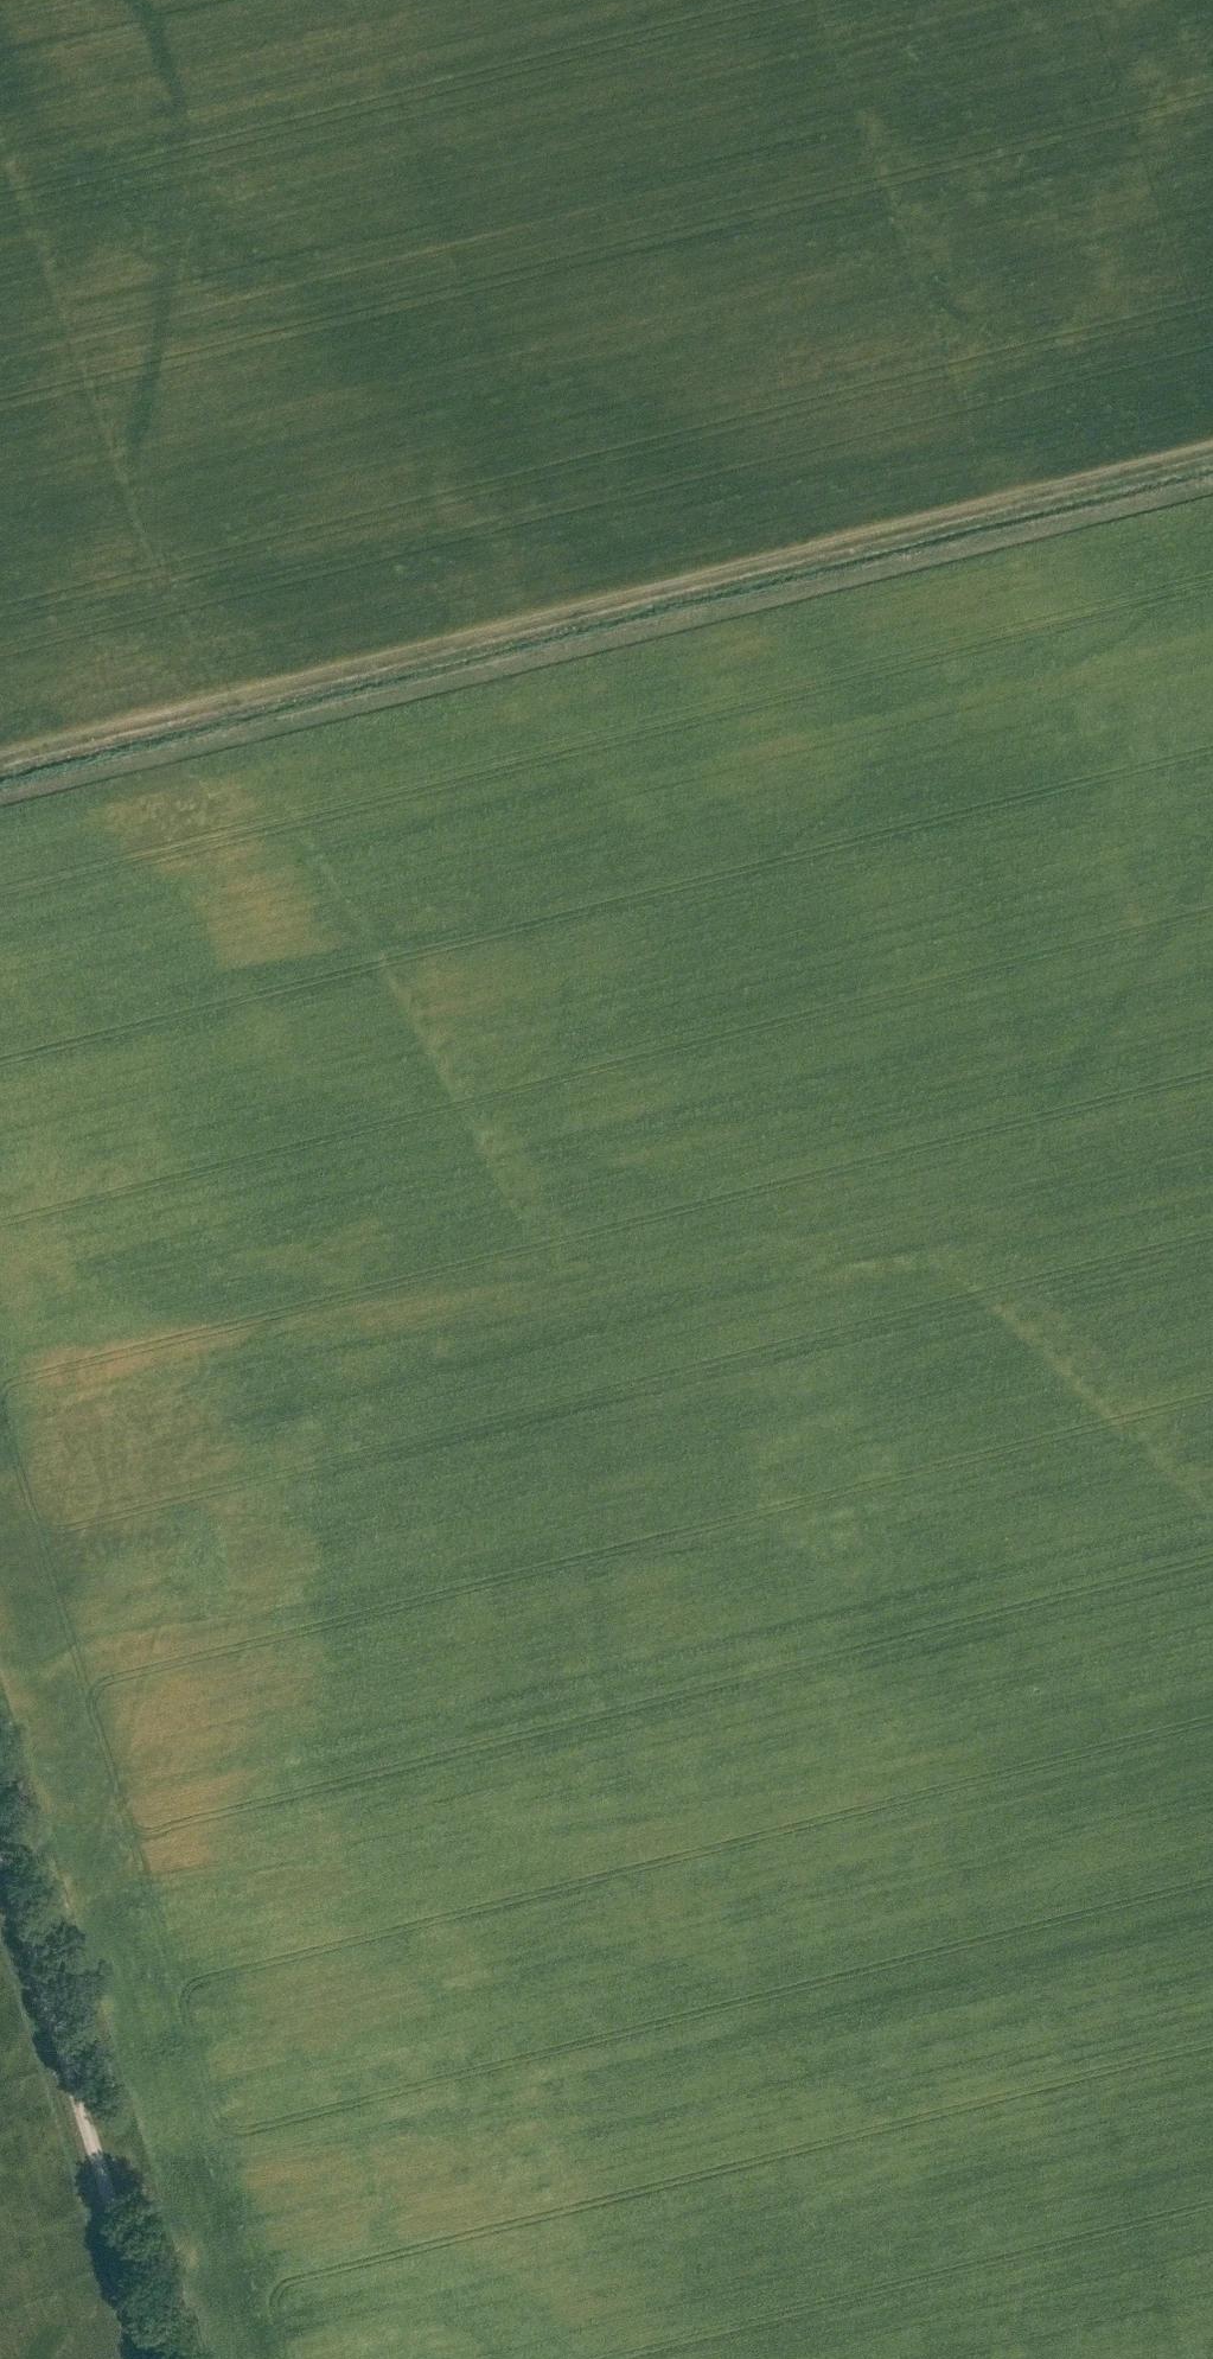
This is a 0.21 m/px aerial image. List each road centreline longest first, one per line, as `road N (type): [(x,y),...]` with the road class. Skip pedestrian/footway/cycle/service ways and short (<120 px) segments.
road 1 (track): [(0,766),(1212,454)]
road 2 (unclassified): [(161,2358),(0,1834)]

